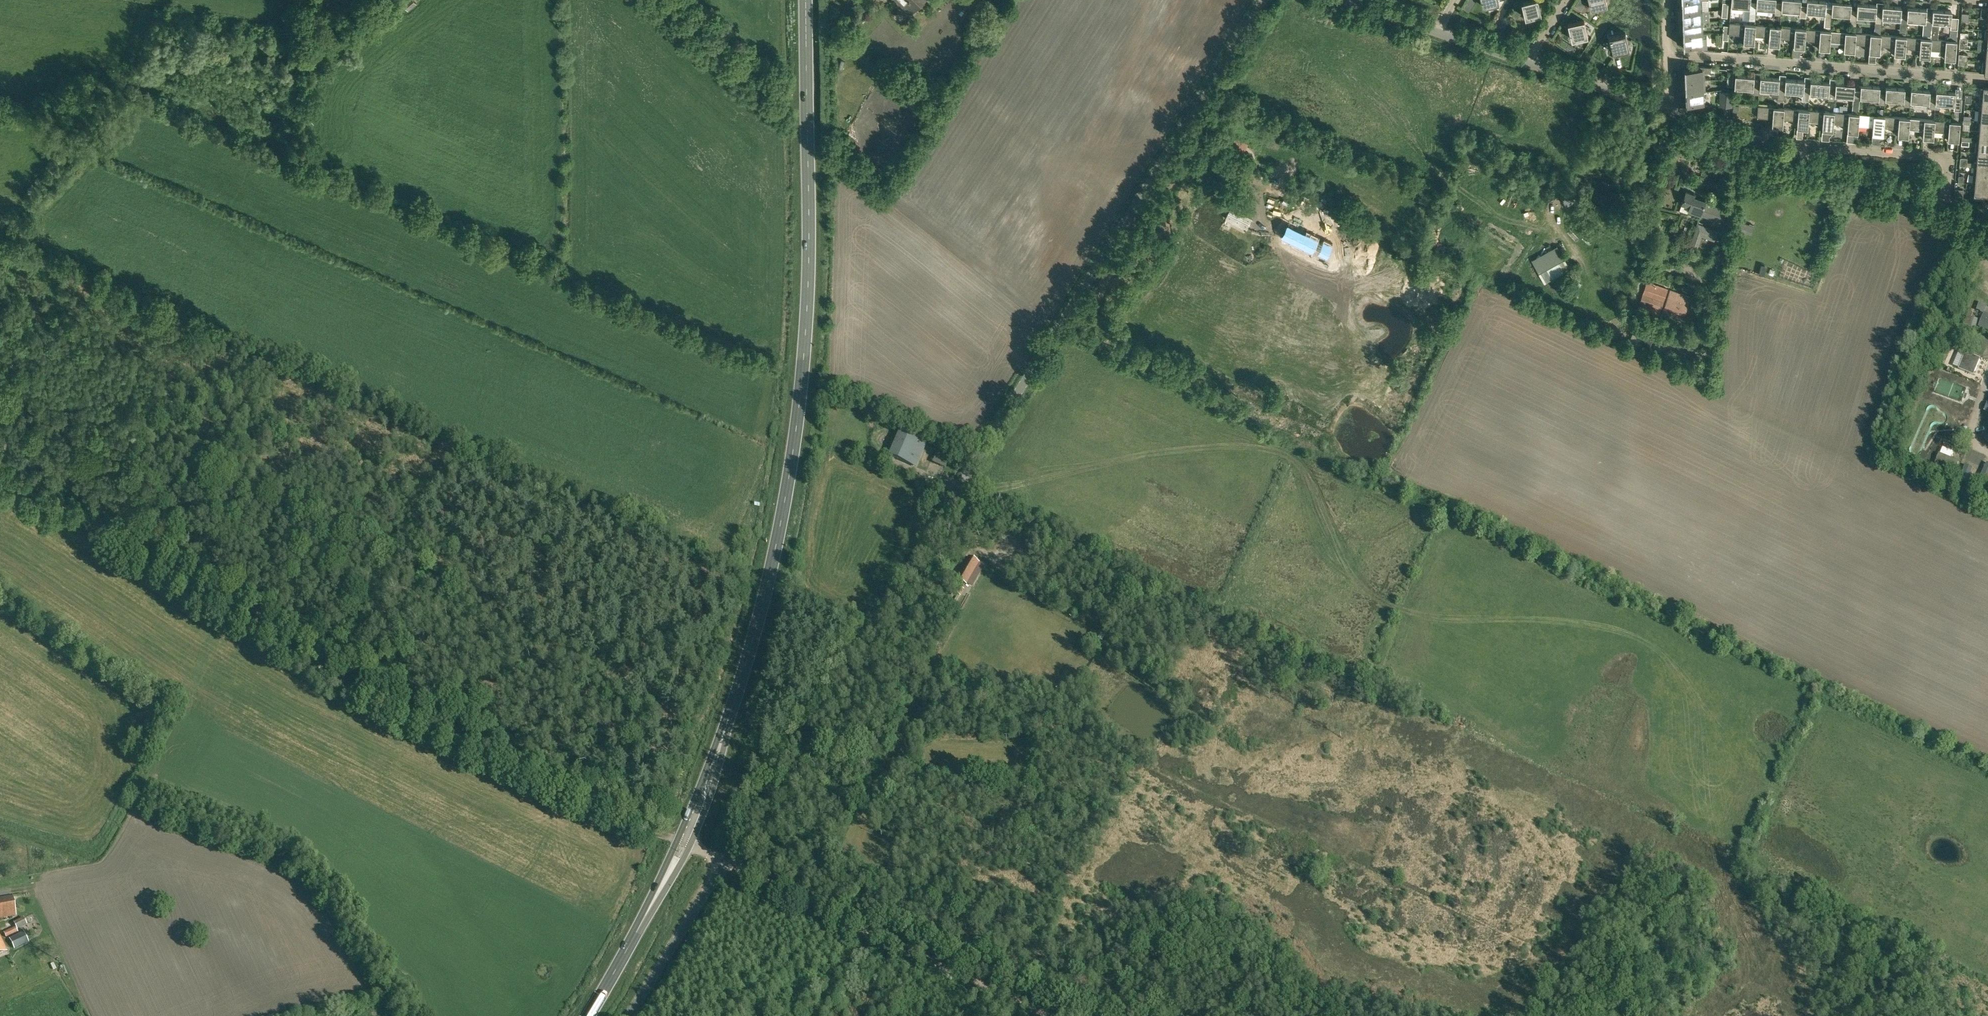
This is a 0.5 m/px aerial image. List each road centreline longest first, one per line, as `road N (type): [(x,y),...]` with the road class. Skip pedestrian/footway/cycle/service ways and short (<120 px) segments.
road 1 (unclassified): [(629,1015),(1265,0)]
road 2 (primary): [(590,1015),(707,786),(775,551),(806,318),(806,0)]
road 3 (track): [(725,861),(328,678),(0,468)]
road 4 (track): [(725,861),(1046,1015)]
road 5 (residential): [(1987,82),(1668,55)]
road 6 (residential): [(1943,206),(1947,159),(1780,149)]
road 7 (unclassified): [(1943,206),(1780,149)]
road 8 (unclassified): [(1669,113),(1528,65)]

